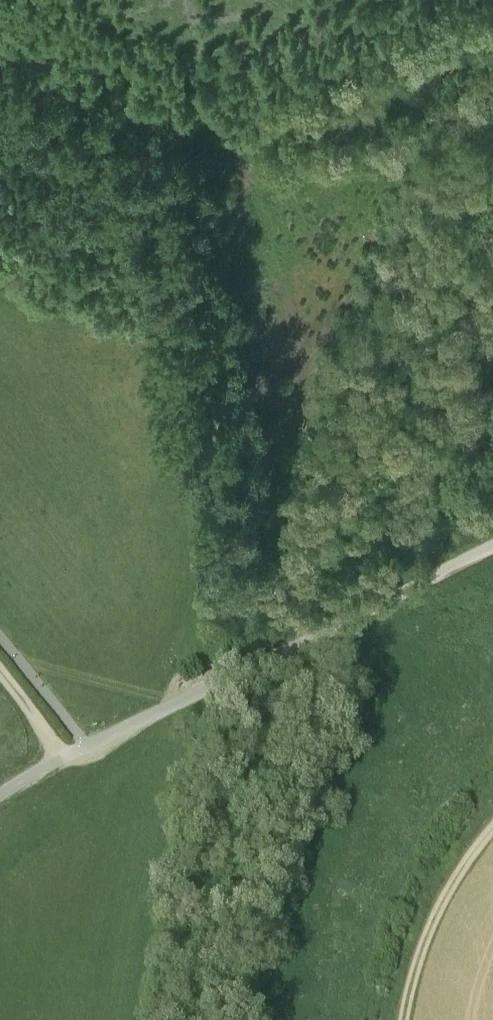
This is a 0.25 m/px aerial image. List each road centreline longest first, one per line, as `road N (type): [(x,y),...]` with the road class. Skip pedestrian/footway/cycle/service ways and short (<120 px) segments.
road 1 (track): [(492,549),(87,744)]
road 2 (track): [(492,834),(446,904),(407,1019)]
road 3 (track): [(87,744),(0,636)]

